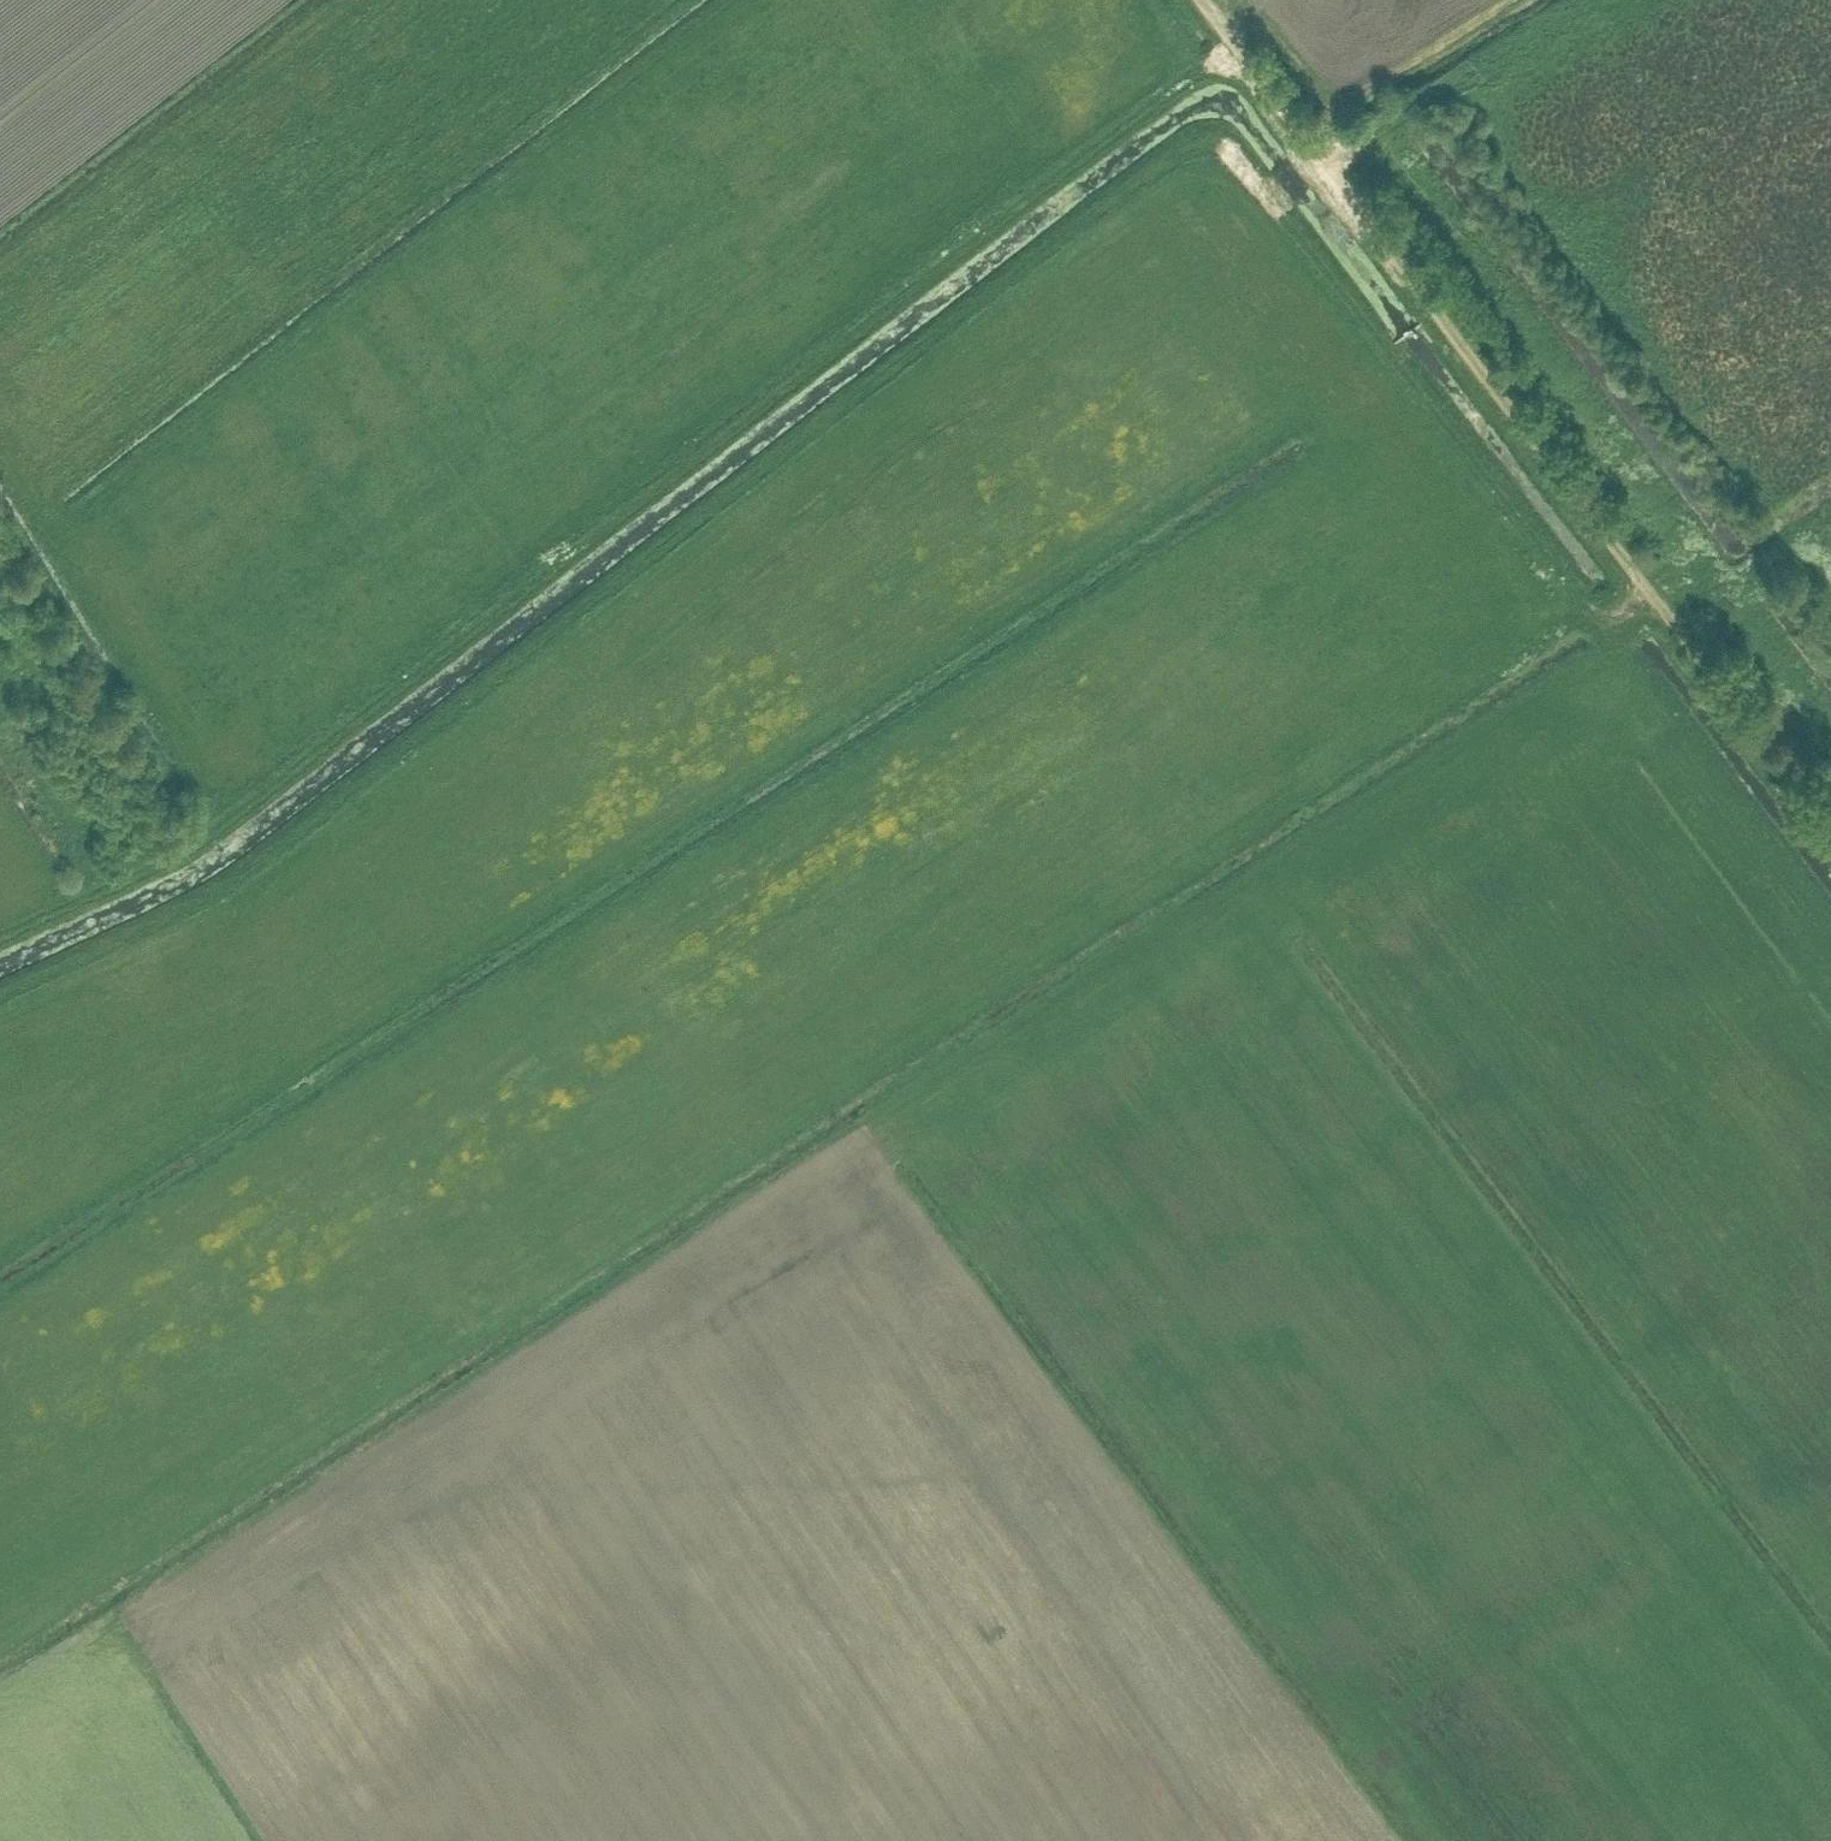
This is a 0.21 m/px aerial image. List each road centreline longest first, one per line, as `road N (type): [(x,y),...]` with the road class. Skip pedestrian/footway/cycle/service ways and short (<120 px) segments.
road 1 (track): [(1830,825),(1204,0)]

